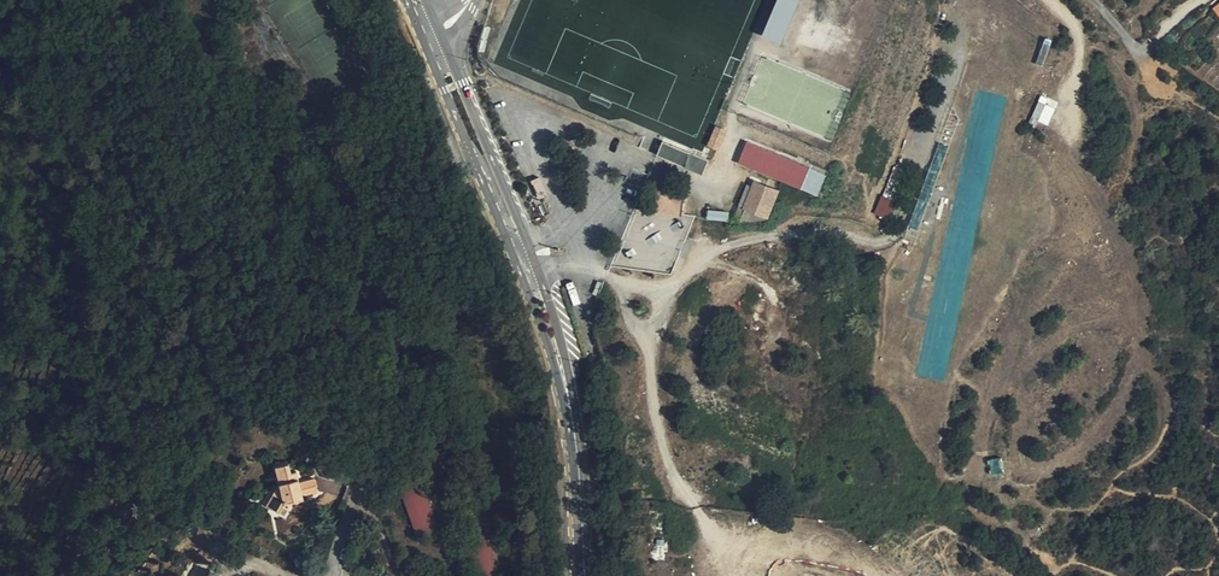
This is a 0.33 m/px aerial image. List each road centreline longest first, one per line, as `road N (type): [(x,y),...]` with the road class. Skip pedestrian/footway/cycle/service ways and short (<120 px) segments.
road 1 (secondary): [(416,0),(551,335),(573,429),(584,575)]
road 2 (track): [(697,512),(733,549),(810,575)]

